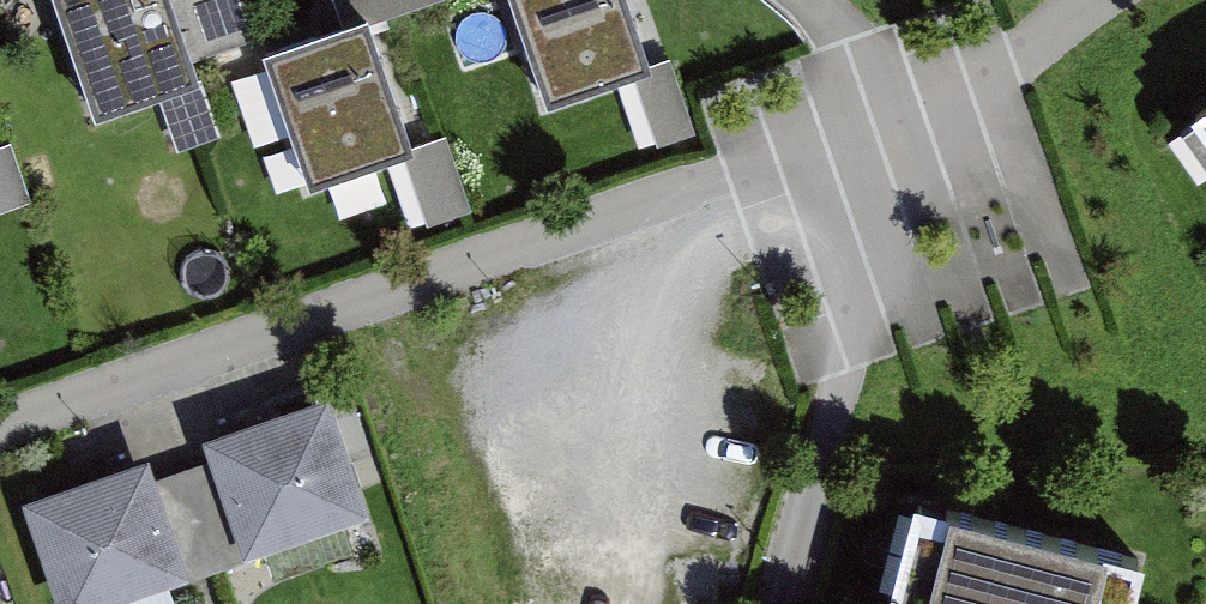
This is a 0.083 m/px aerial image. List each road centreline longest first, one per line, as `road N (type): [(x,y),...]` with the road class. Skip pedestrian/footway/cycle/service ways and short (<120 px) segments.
road 1 (residential): [(0,422),(912,111)]
road 2 (residential): [(782,603),(912,111)]
road 3 (residential): [(912,111),(1093,0)]
road 4 (residential): [(912,111),(804,0)]

